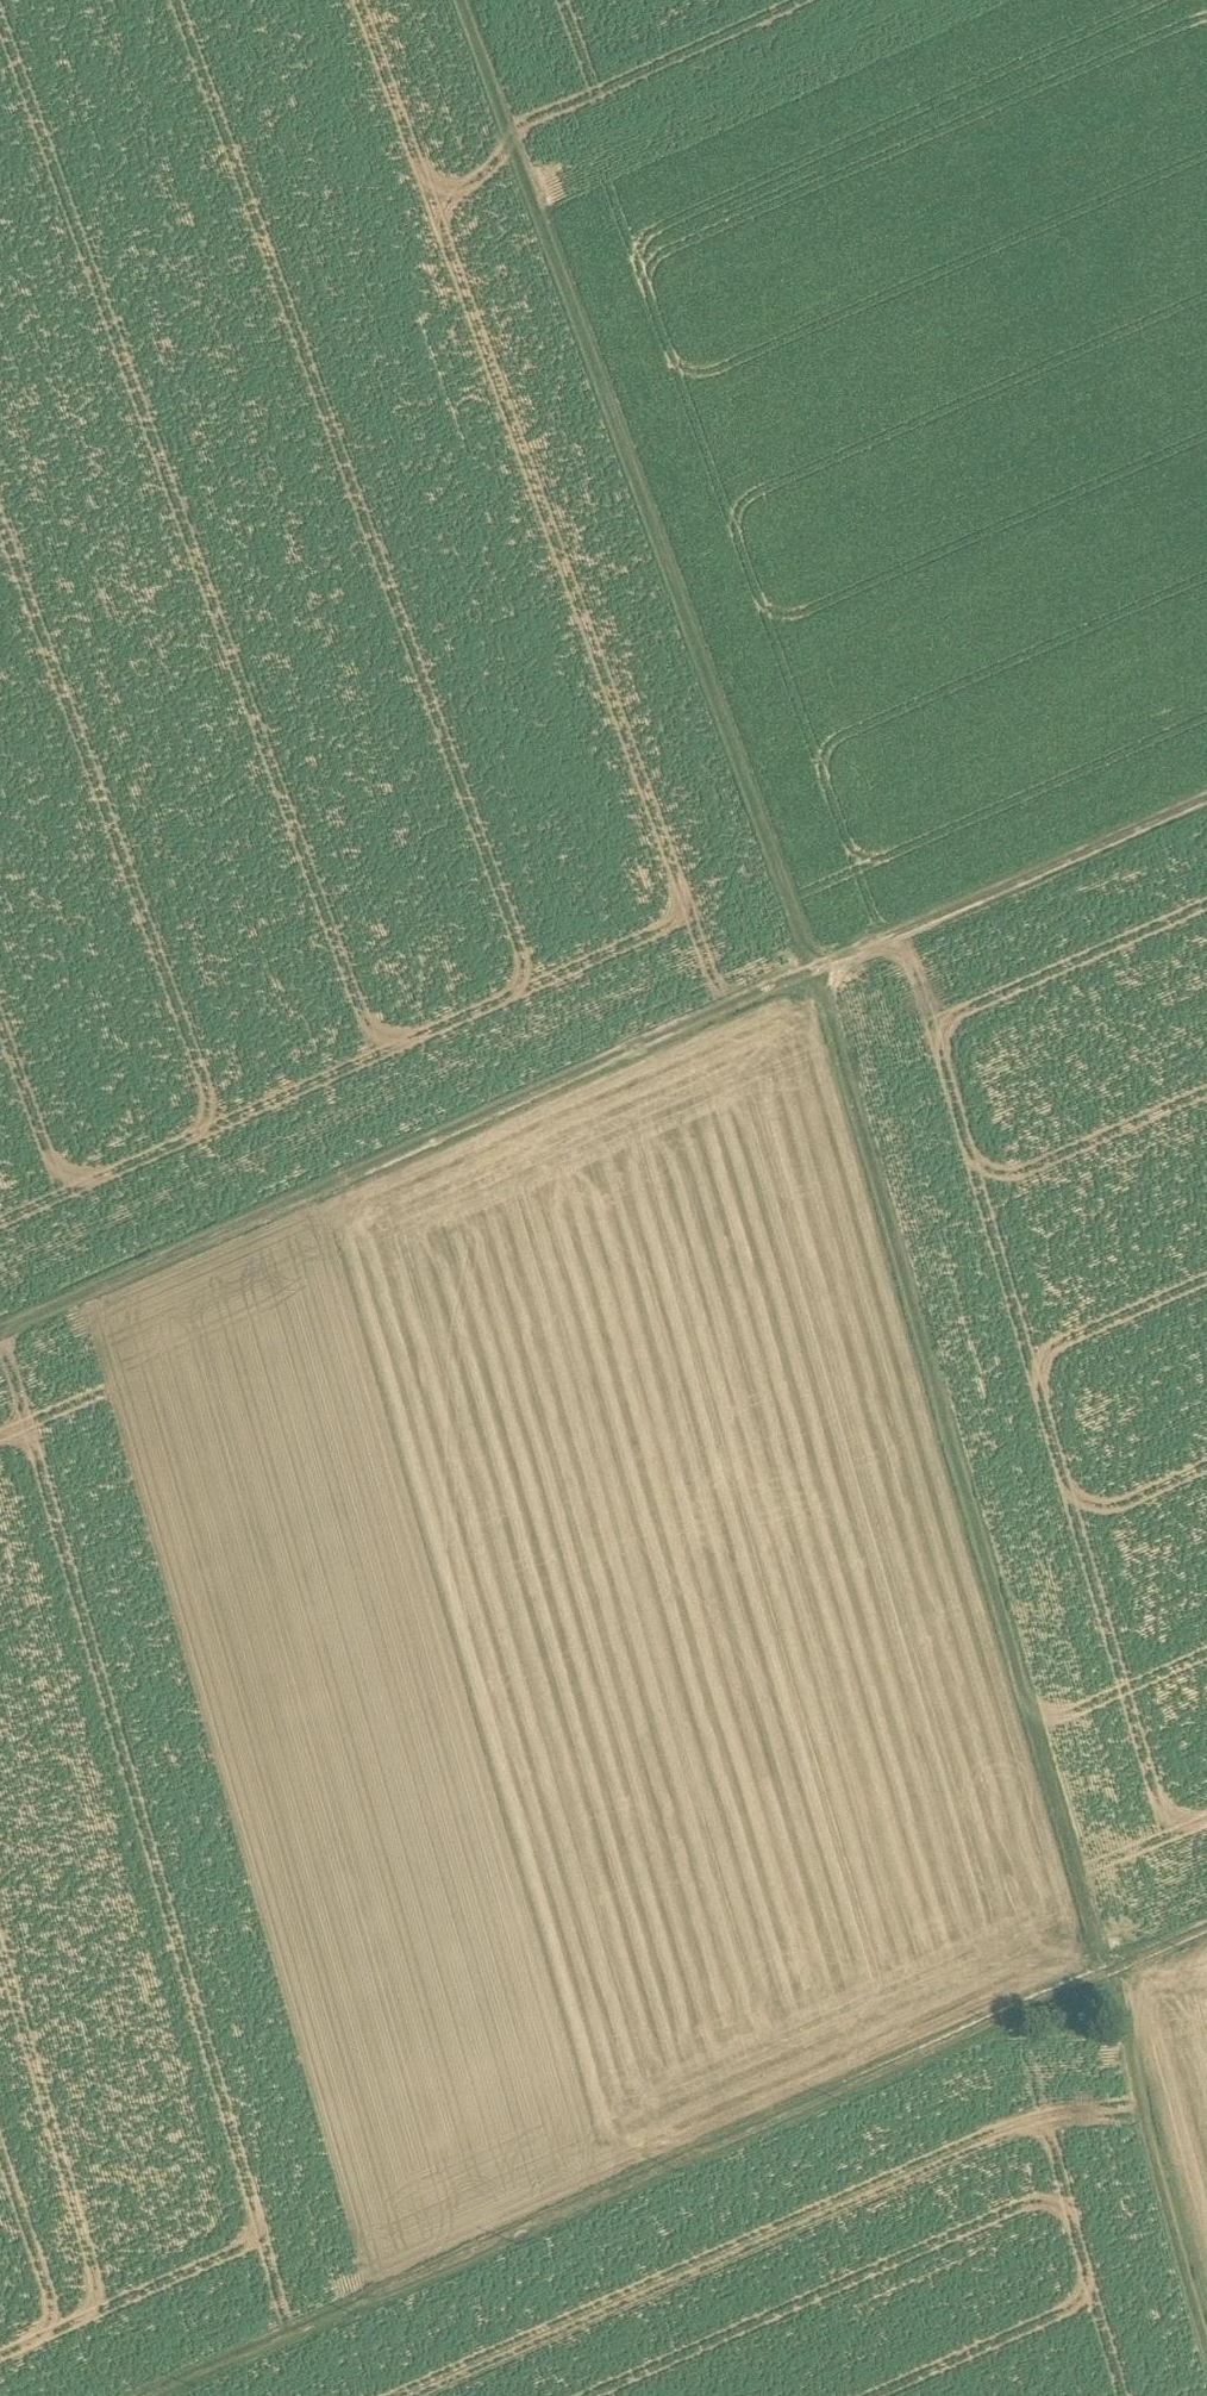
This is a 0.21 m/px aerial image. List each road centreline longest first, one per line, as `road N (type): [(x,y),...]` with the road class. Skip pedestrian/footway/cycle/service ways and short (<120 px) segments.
road 1 (track): [(458,0),(812,972),(1101,1973),(1206,1926)]
road 2 (track): [(1206,2337),(1101,1973),(154,2395)]
road 3 (track): [(1206,802),(0,1328)]

